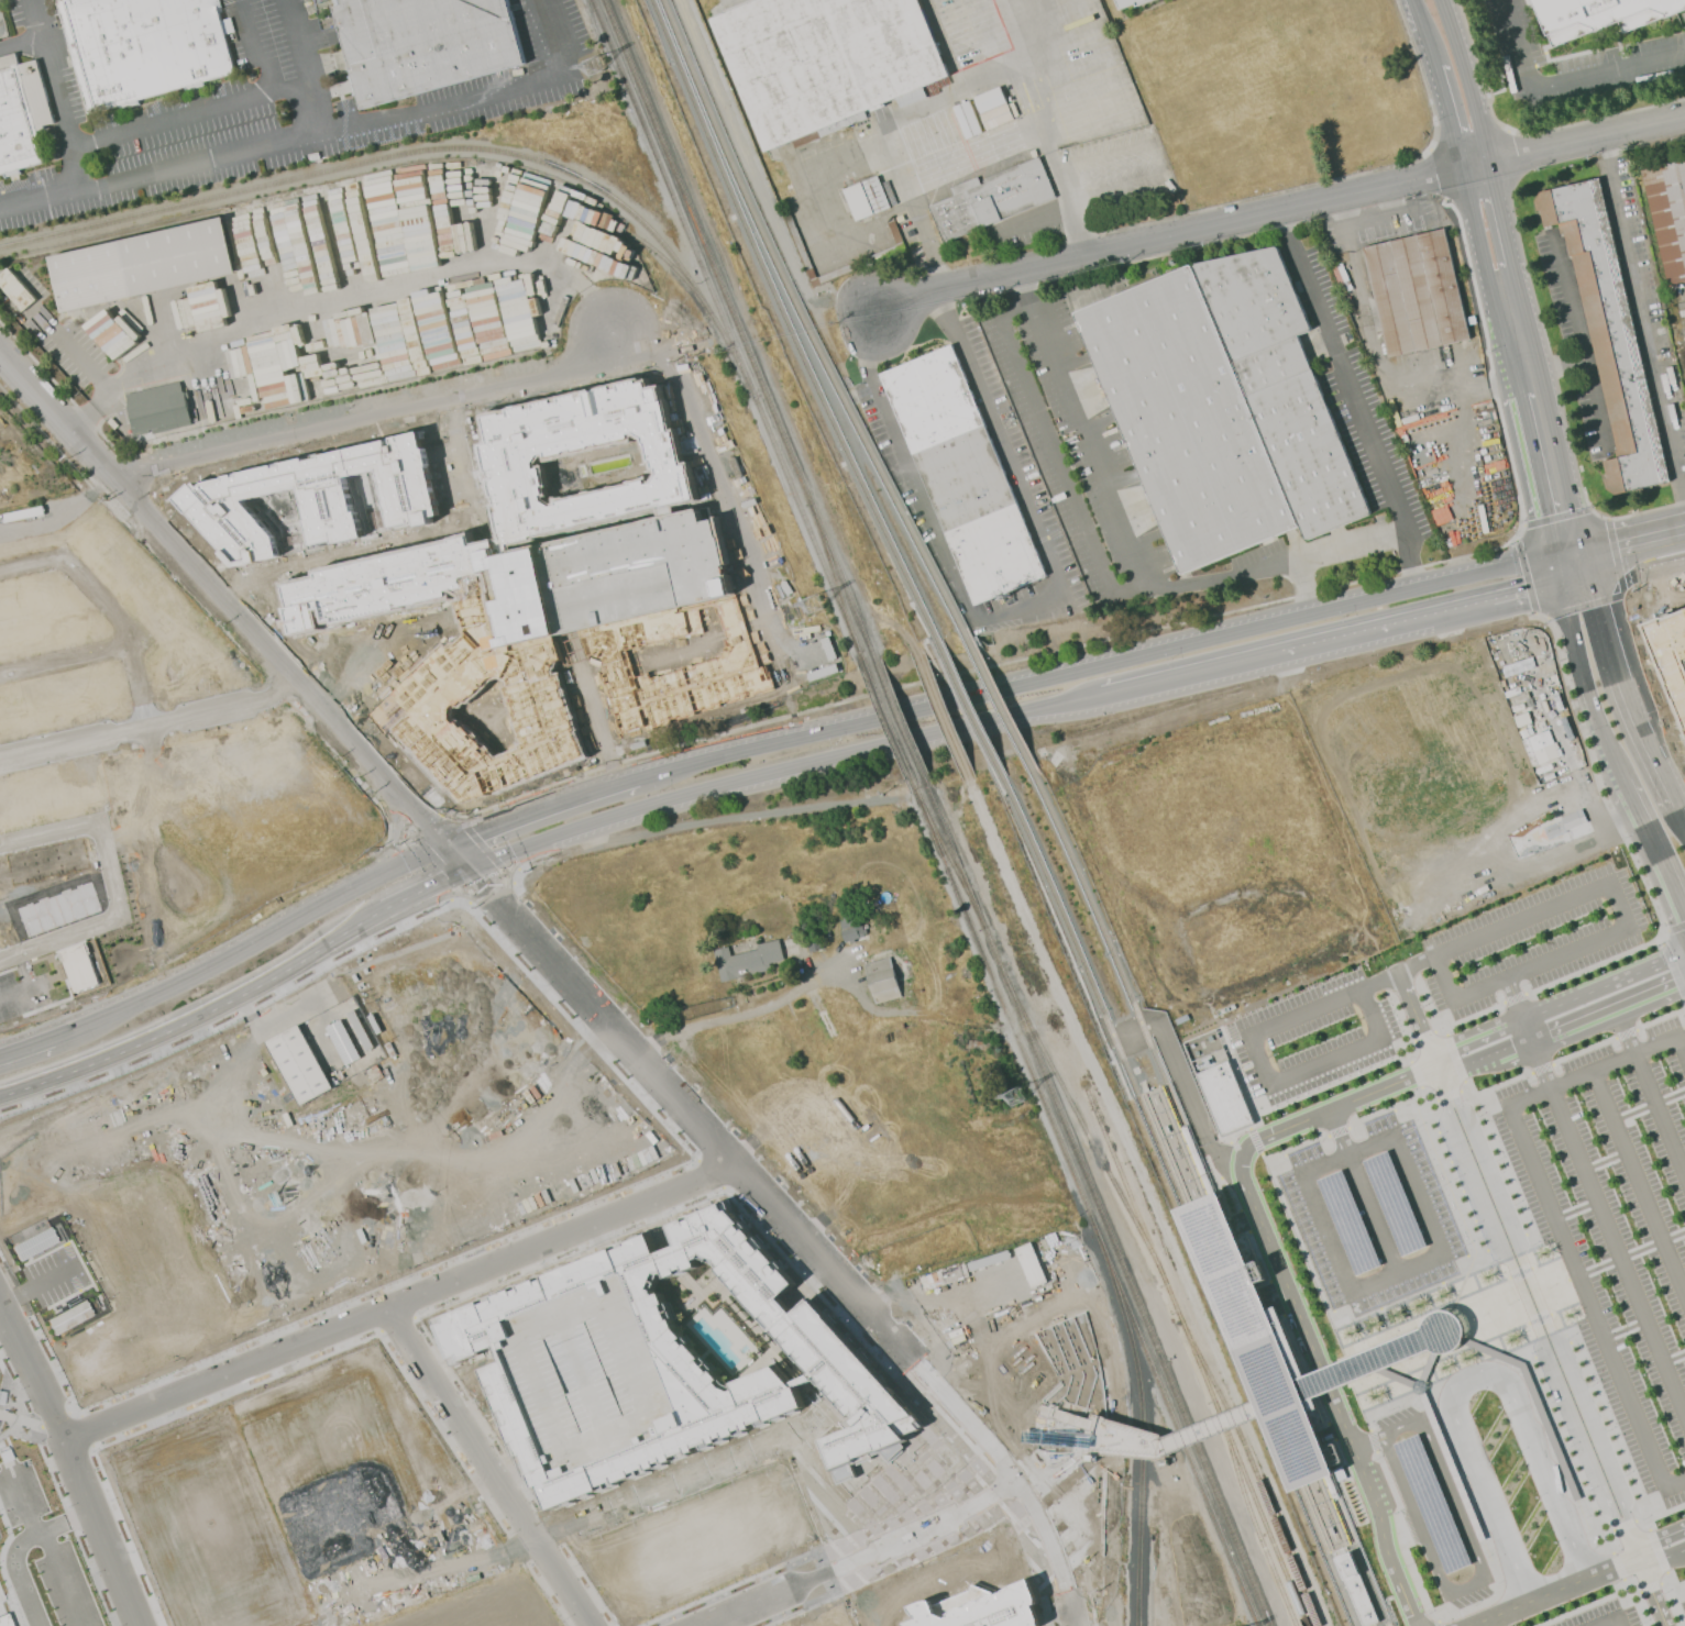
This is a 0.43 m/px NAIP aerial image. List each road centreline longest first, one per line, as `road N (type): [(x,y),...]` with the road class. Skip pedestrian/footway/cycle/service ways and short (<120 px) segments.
road 1 (secondary): [(1553,555),(638,778)]
road 2 (residential): [(1684,119),(946,294),(880,319)]
road 3 (residential): [(510,917),(1022,1480)]
road 4 (residential): [(65,1438),(733,1161)]
road 5 (tertiary): [(0,356),(448,845)]
road 6 (secondary): [(469,871),(726,786),(1098,697)]
road 7 (residential): [(114,479),(542,381),(581,364),(613,334)]
road 8 (residential): [(1415,1625),(1374,1503),(1246,1193),(1238,1165),(1244,1149)]
road 9 (residential): [(385,1308),(591,1625)]
road 10 (secondary): [(448,845),(113,1014)]
road 11 (residential): [(697,1625),(1022,1480)]
road 12 (secondary): [(0,1089),(187,1016),(319,944)]
road 13 (residential): [(0,1308),(65,1438),(138,1625)]
road 14 (primary): [(1584,547),(1516,266)]
road 15 (primary): [(1673,803),(1618,670),(1595,573)]
road 16 (primary): [(1460,173),(1511,386)]
road 17 (residential): [(1244,1149),(1433,1065)]
road 18 (secondary): [(638,778),(448,845)]
road 19 (secondary): [(1098,697),(1277,654)]
road 20 (primary): [(1511,386),(1553,555)]
road 21 (primary): [(1491,164),(1441,0)]
road 22 (residential): [(1532,1042),(1684,975)]
road 23 (track): [(976,1025),(873,1013),(833,971)]
road 24 (residential): [(1667,960),(1521,1018)]
road 25 (residential): [(1022,1480),(1074,1625)]
road 26 (primary): [(1577,644),(1623,786)]
road 27 (primary): [(1623,786),(1684,920)]
road 28 (secondary): [(385,908),(456,897),(510,917)]
road 29 (secondary): [(354,923),(469,871)]

